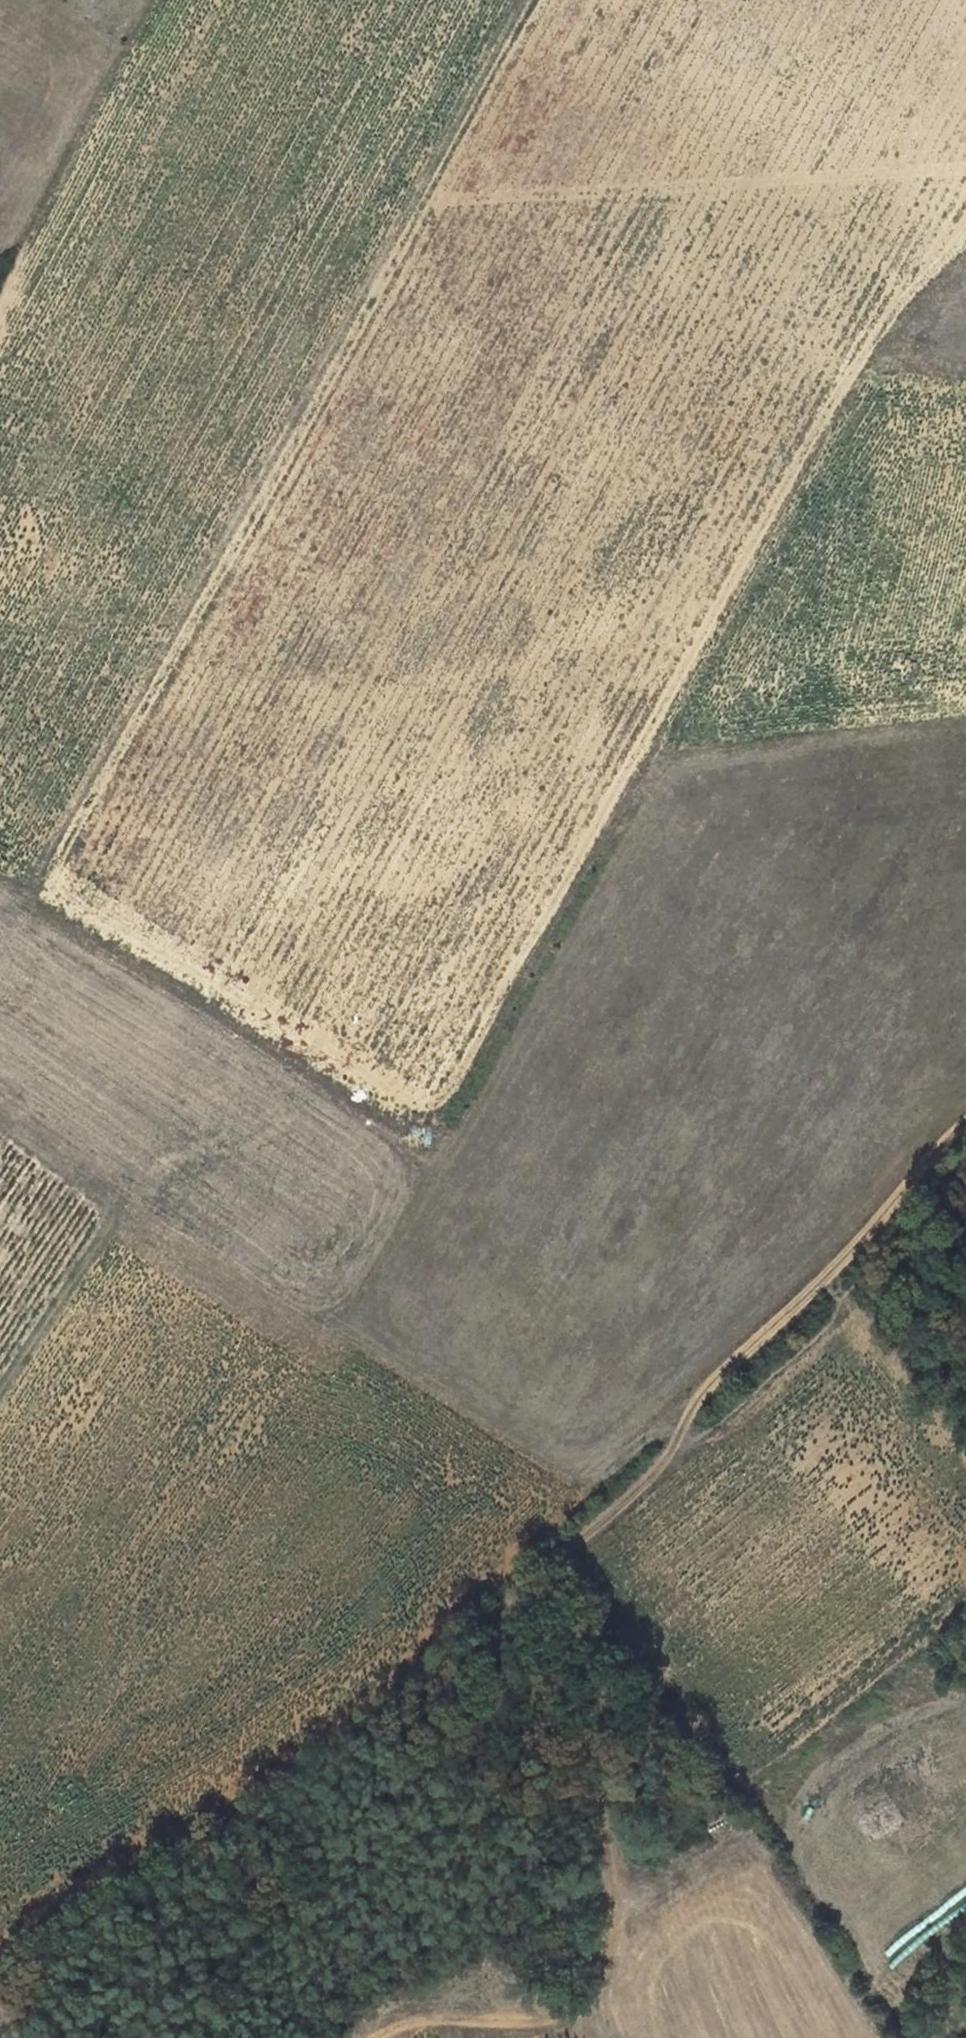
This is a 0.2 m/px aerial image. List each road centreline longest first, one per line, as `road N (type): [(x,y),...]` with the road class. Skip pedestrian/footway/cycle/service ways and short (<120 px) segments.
road 1 (track): [(965,1127),(771,1340),(698,1402),(651,1477),(402,1681),(0,1983)]
road 2 (track): [(576,2014),(596,1977),(610,1915),(607,1842),(587,1737)]
road 3 (track): [(376,2037),(433,2021),(524,2024),(576,2014),(601,2025),(607,2037)]

